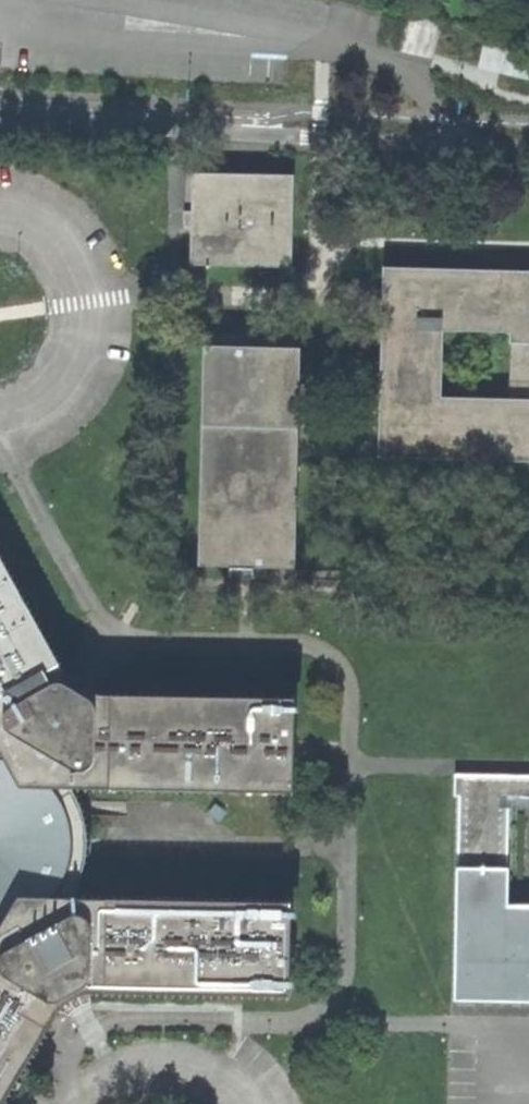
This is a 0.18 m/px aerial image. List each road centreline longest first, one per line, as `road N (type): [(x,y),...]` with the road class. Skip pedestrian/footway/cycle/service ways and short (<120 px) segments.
road 1 (unclassified): [(528,148),(0,111)]

